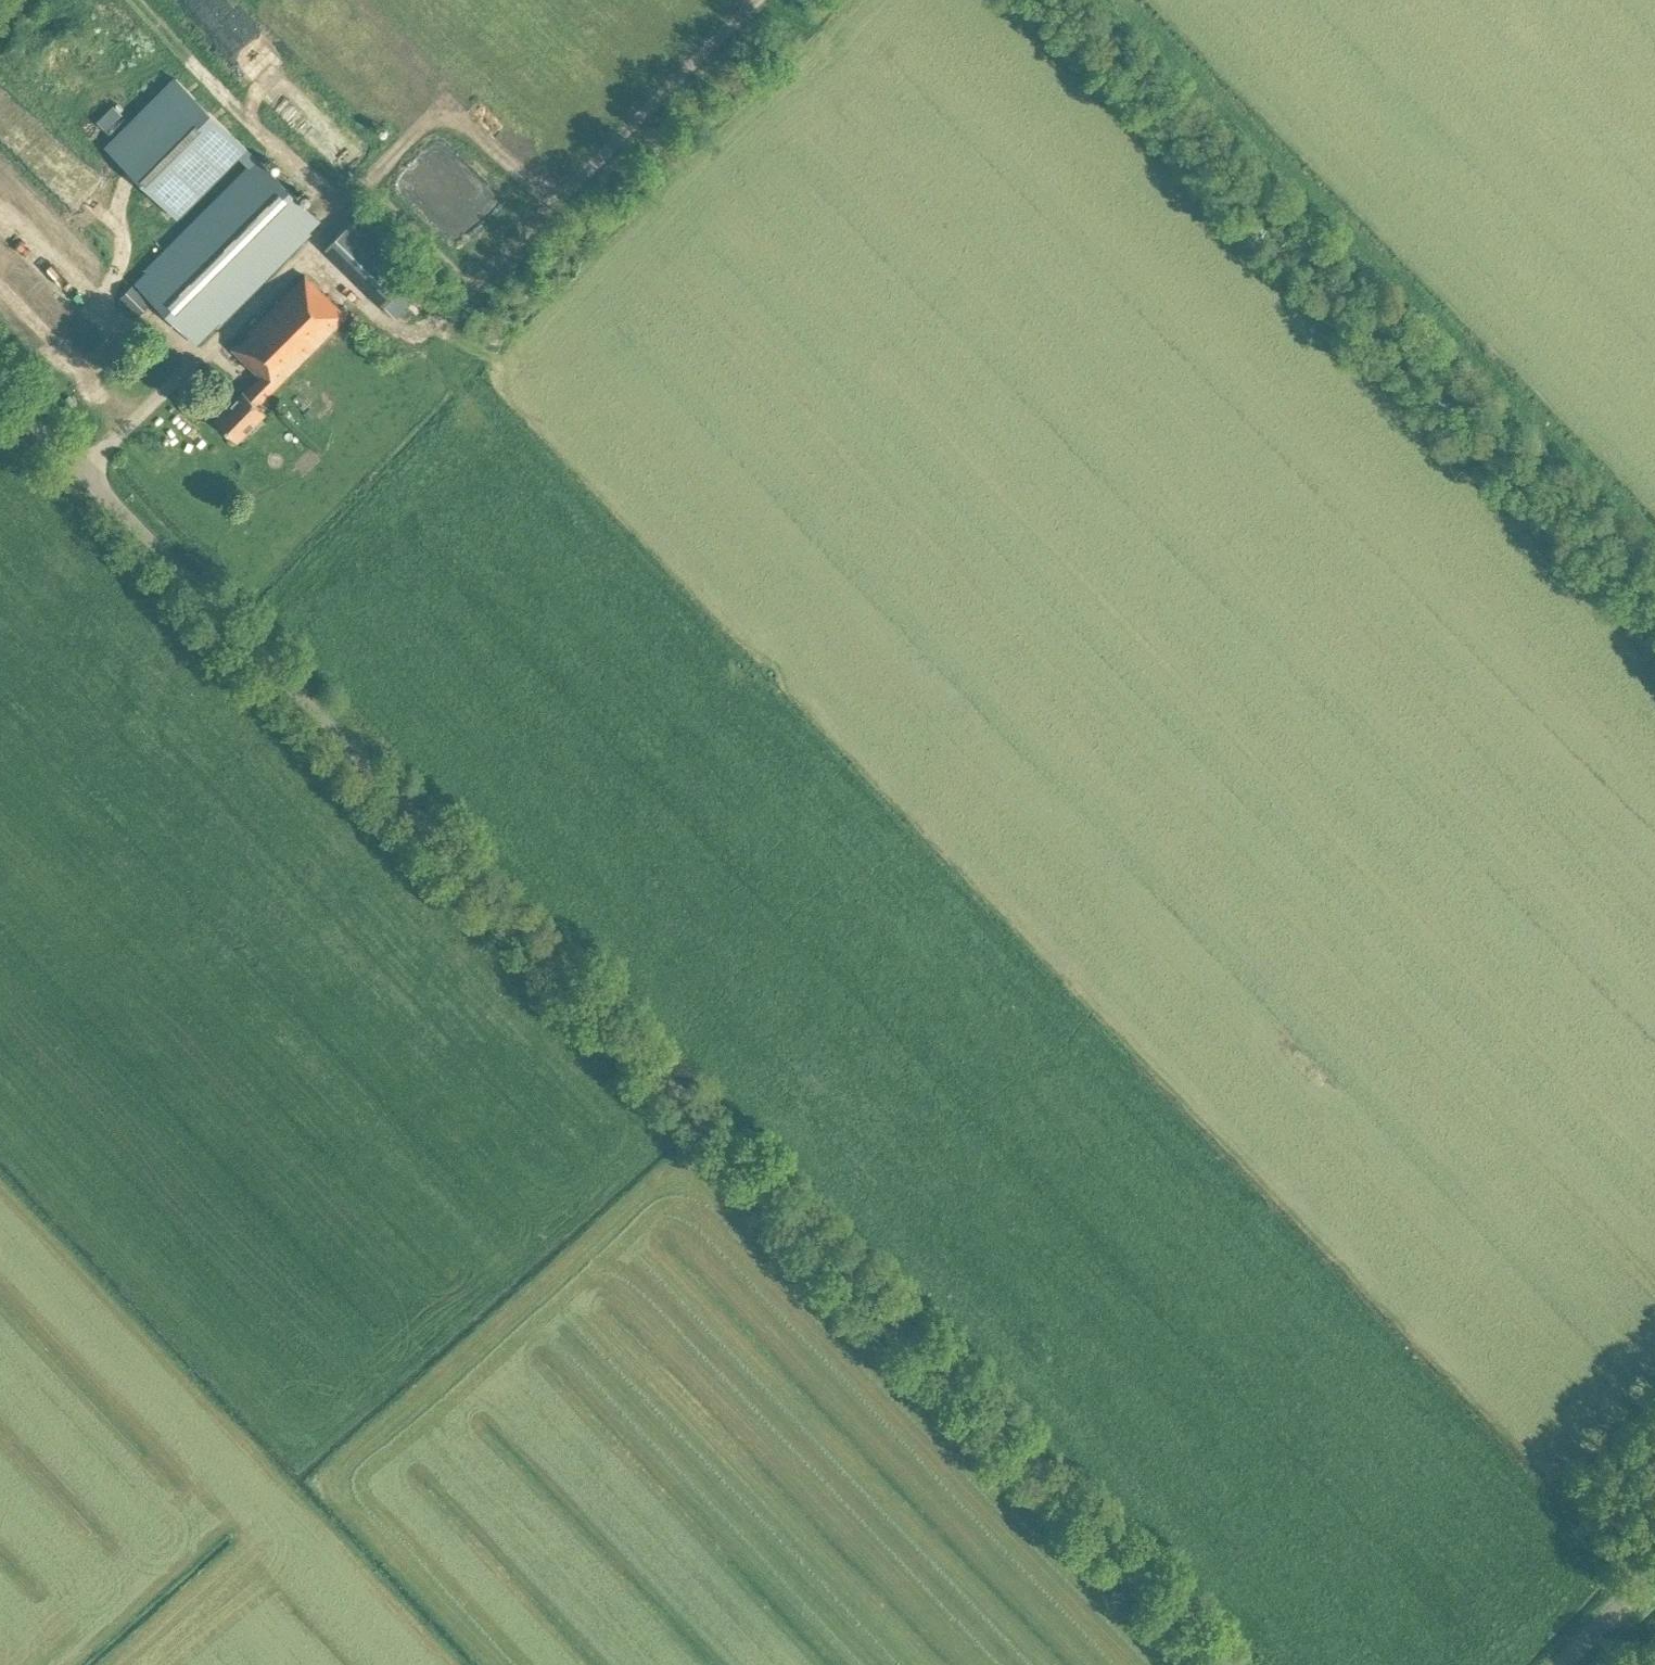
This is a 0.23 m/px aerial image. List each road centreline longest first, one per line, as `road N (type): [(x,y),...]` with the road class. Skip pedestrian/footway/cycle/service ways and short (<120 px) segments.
road 1 (unclassified): [(1230,1664),(1091,1530),(0,391)]
road 2 (unclassified): [(1564,1664),(1654,1570)]

